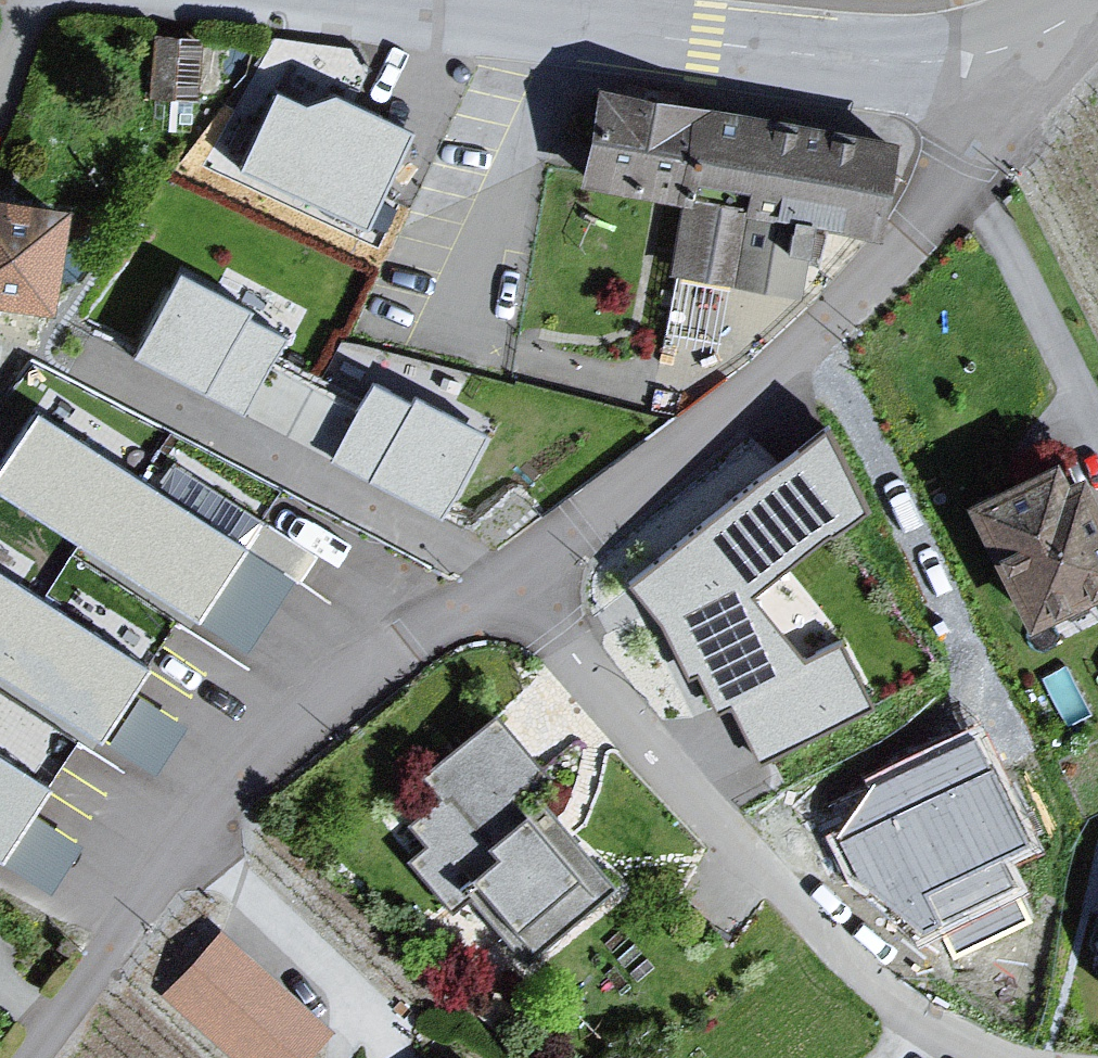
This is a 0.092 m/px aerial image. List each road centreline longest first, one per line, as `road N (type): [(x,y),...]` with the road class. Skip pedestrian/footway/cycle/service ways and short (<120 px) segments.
road 1 (residential): [(515,573),(585,525),(837,312),(903,243),(974,146),(988,116),(989,53)]
road 2 (residential): [(989,53),(928,65),(301,0)]
road 3 (residential): [(37,1057),(247,775),(346,688),(515,573)]
road 4 (residential): [(991,1057),(873,989),(662,764),(515,573)]

